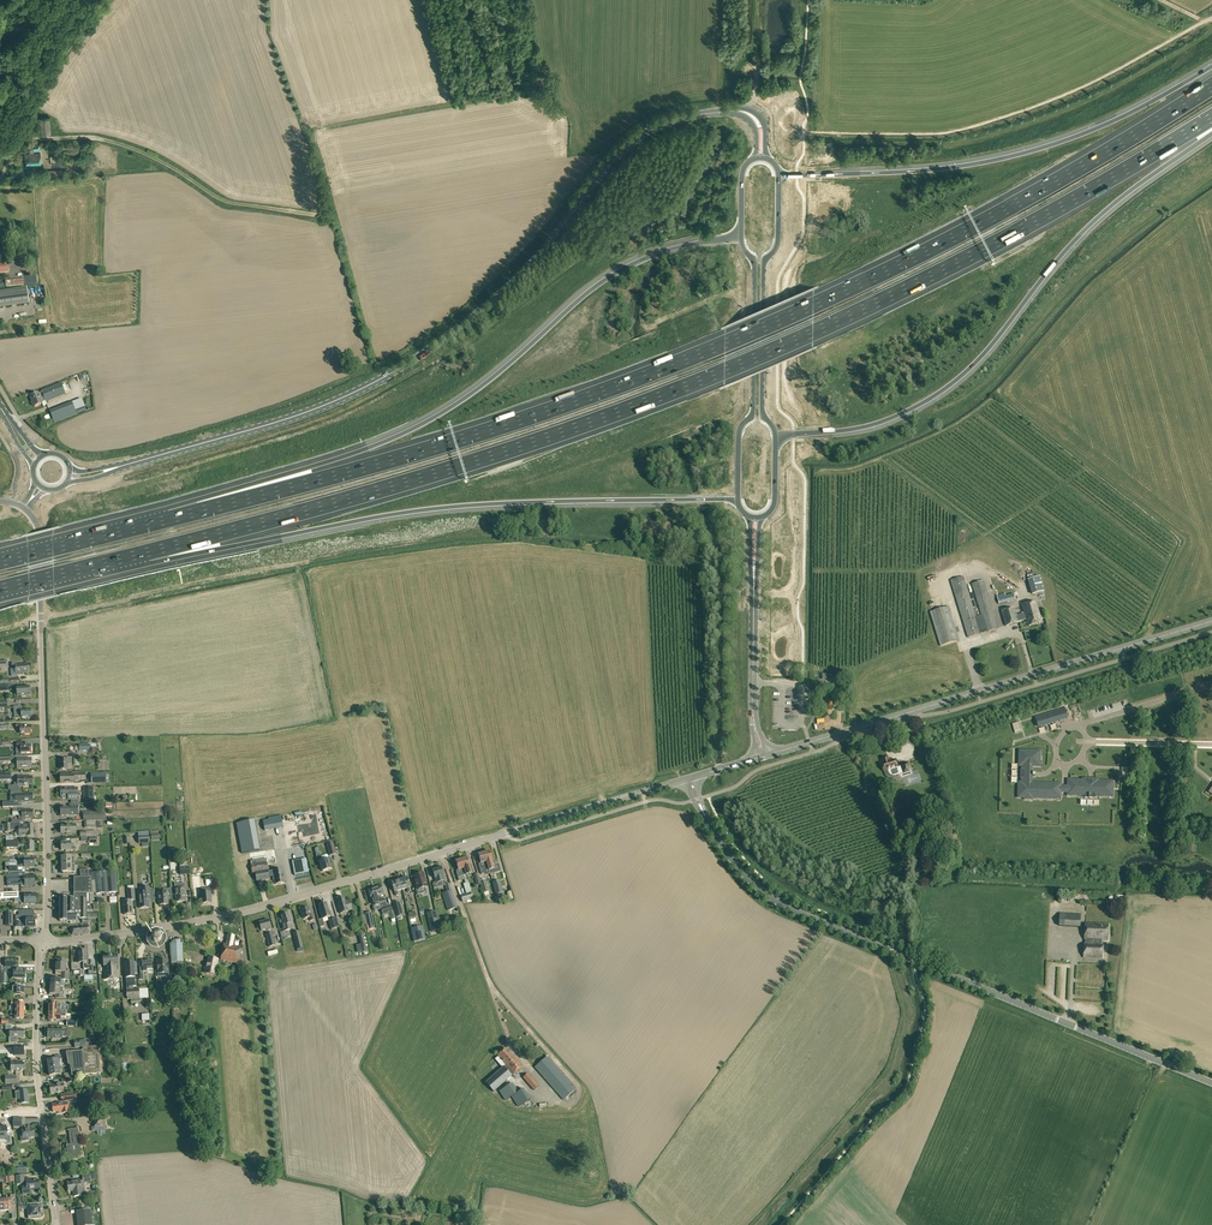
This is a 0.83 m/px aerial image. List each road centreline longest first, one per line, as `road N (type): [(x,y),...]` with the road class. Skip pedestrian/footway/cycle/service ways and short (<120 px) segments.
road 1 (motorway): [(149,552),(452,468),(726,370),(976,253),(1211,117)]
road 2 (motorway): [(1211,86),(966,230),(726,342),(447,443),(170,518)]
road 3 (secondary): [(122,465),(295,416),(381,379),(512,282),(636,139),(692,116),(753,117)]
road 4 (tertiary): [(43,940),(155,930),(270,905),(686,779)]
road 5 (motorway): [(741,239),(674,248),(621,269),(465,398),(400,435),(170,518)]
road 6 (motorway): [(149,552),(435,508),(738,499)]
road 7 (tertiary): [(1211,1082),(786,907),(755,884),(707,819)]
road 8 (motorway): [(775,434),(873,424),(944,389),(981,357),(1082,233),(1211,134)]
road 9 (secondary): [(767,755),(1211,621)]
road 10 (motorway): [(1211,67),(1091,131),(1005,158),(922,171),(778,175)]
road 11 (tertiary): [(43,940),(39,542),(25,508)]
road 12 (secondary): [(741,239),(754,266),(754,321),(753,412),(740,428),(738,499)]
road 13 (secondary): [(775,434),(762,413),(762,318),(764,264),(777,244),(778,175)]
road 14 (track): [(0,180),(62,58),(108,0)]
road 15 (motorway): [(170,518),(0,562)]
road 16 (tertiary): [(42,1112),(36,1029),(43,940)]
road 17 (motorway): [(0,589),(149,552)]
road 18 (secondary): [(754,724),(753,571)]
road 19 (residential): [(1211,685),(1077,725)]
road 20 (residential): [(1211,745),(1087,742)]

